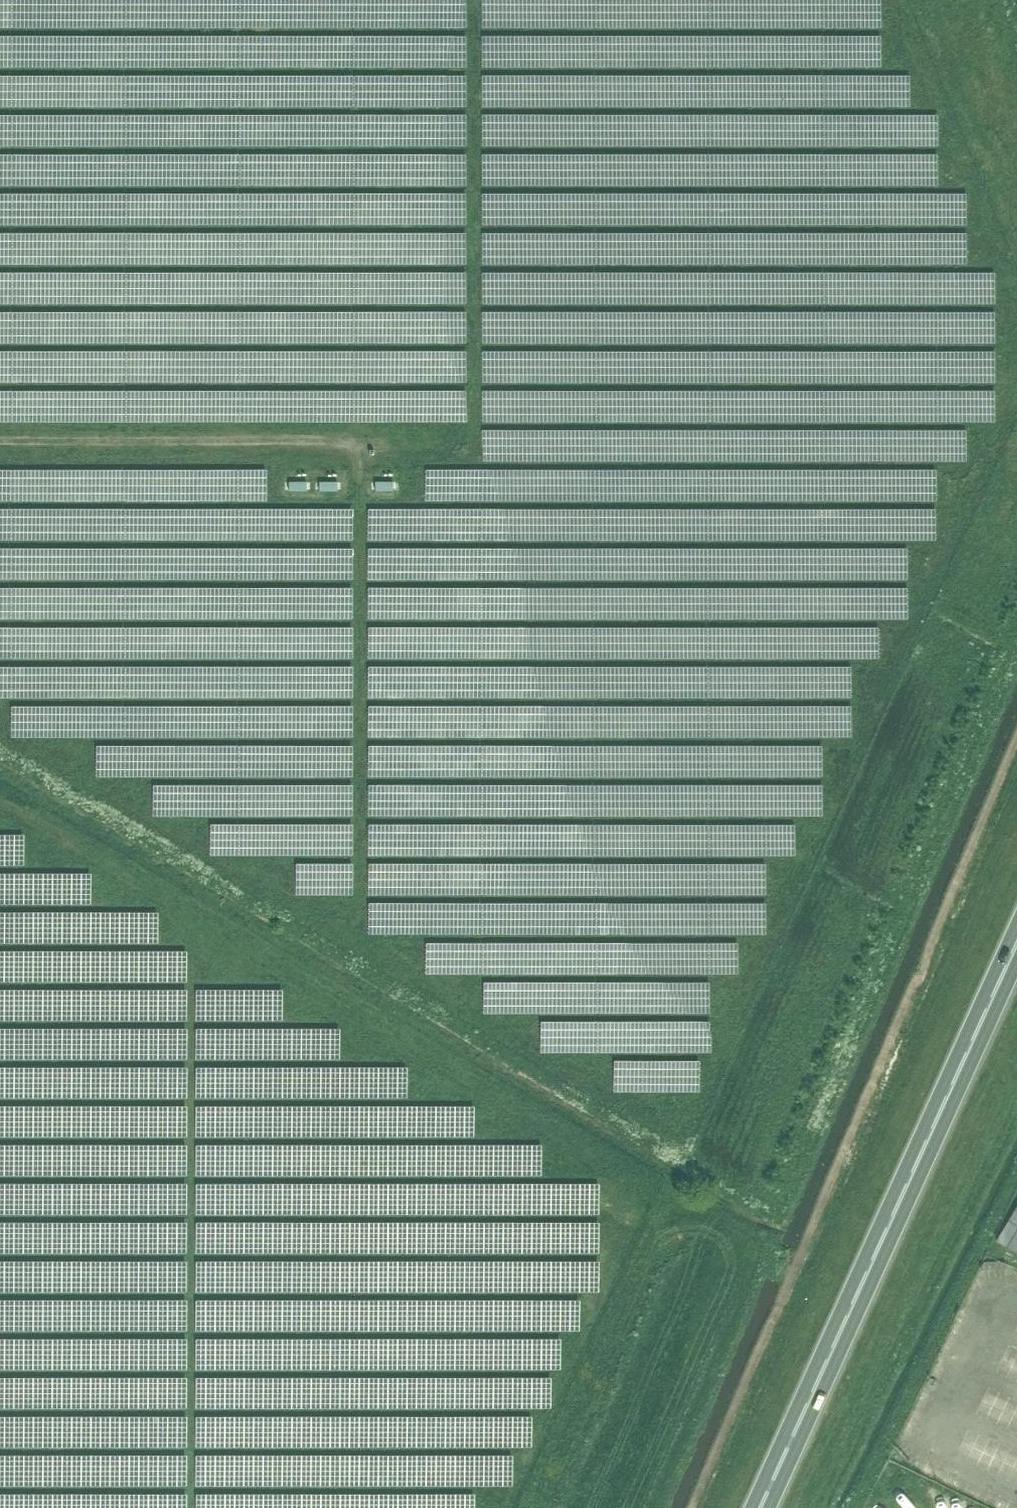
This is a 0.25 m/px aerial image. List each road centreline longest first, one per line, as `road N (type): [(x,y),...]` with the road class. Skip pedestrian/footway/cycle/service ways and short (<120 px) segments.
road 1 (trunk): [(758,1507),(1016,944)]

